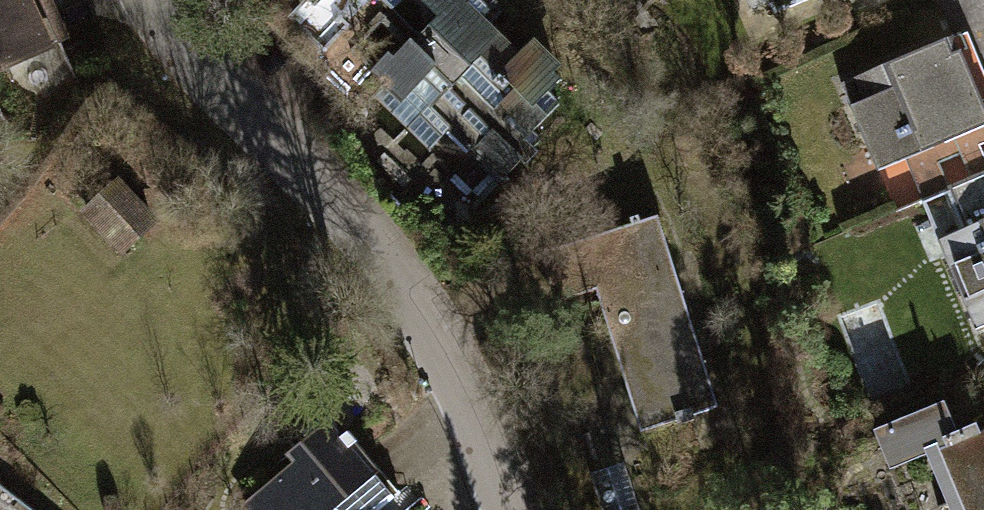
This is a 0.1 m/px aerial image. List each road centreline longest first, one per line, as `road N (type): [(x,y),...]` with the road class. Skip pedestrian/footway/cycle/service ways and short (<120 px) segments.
road 1 (residential): [(511,509),(471,408),(394,261),(206,84),(147,0)]

